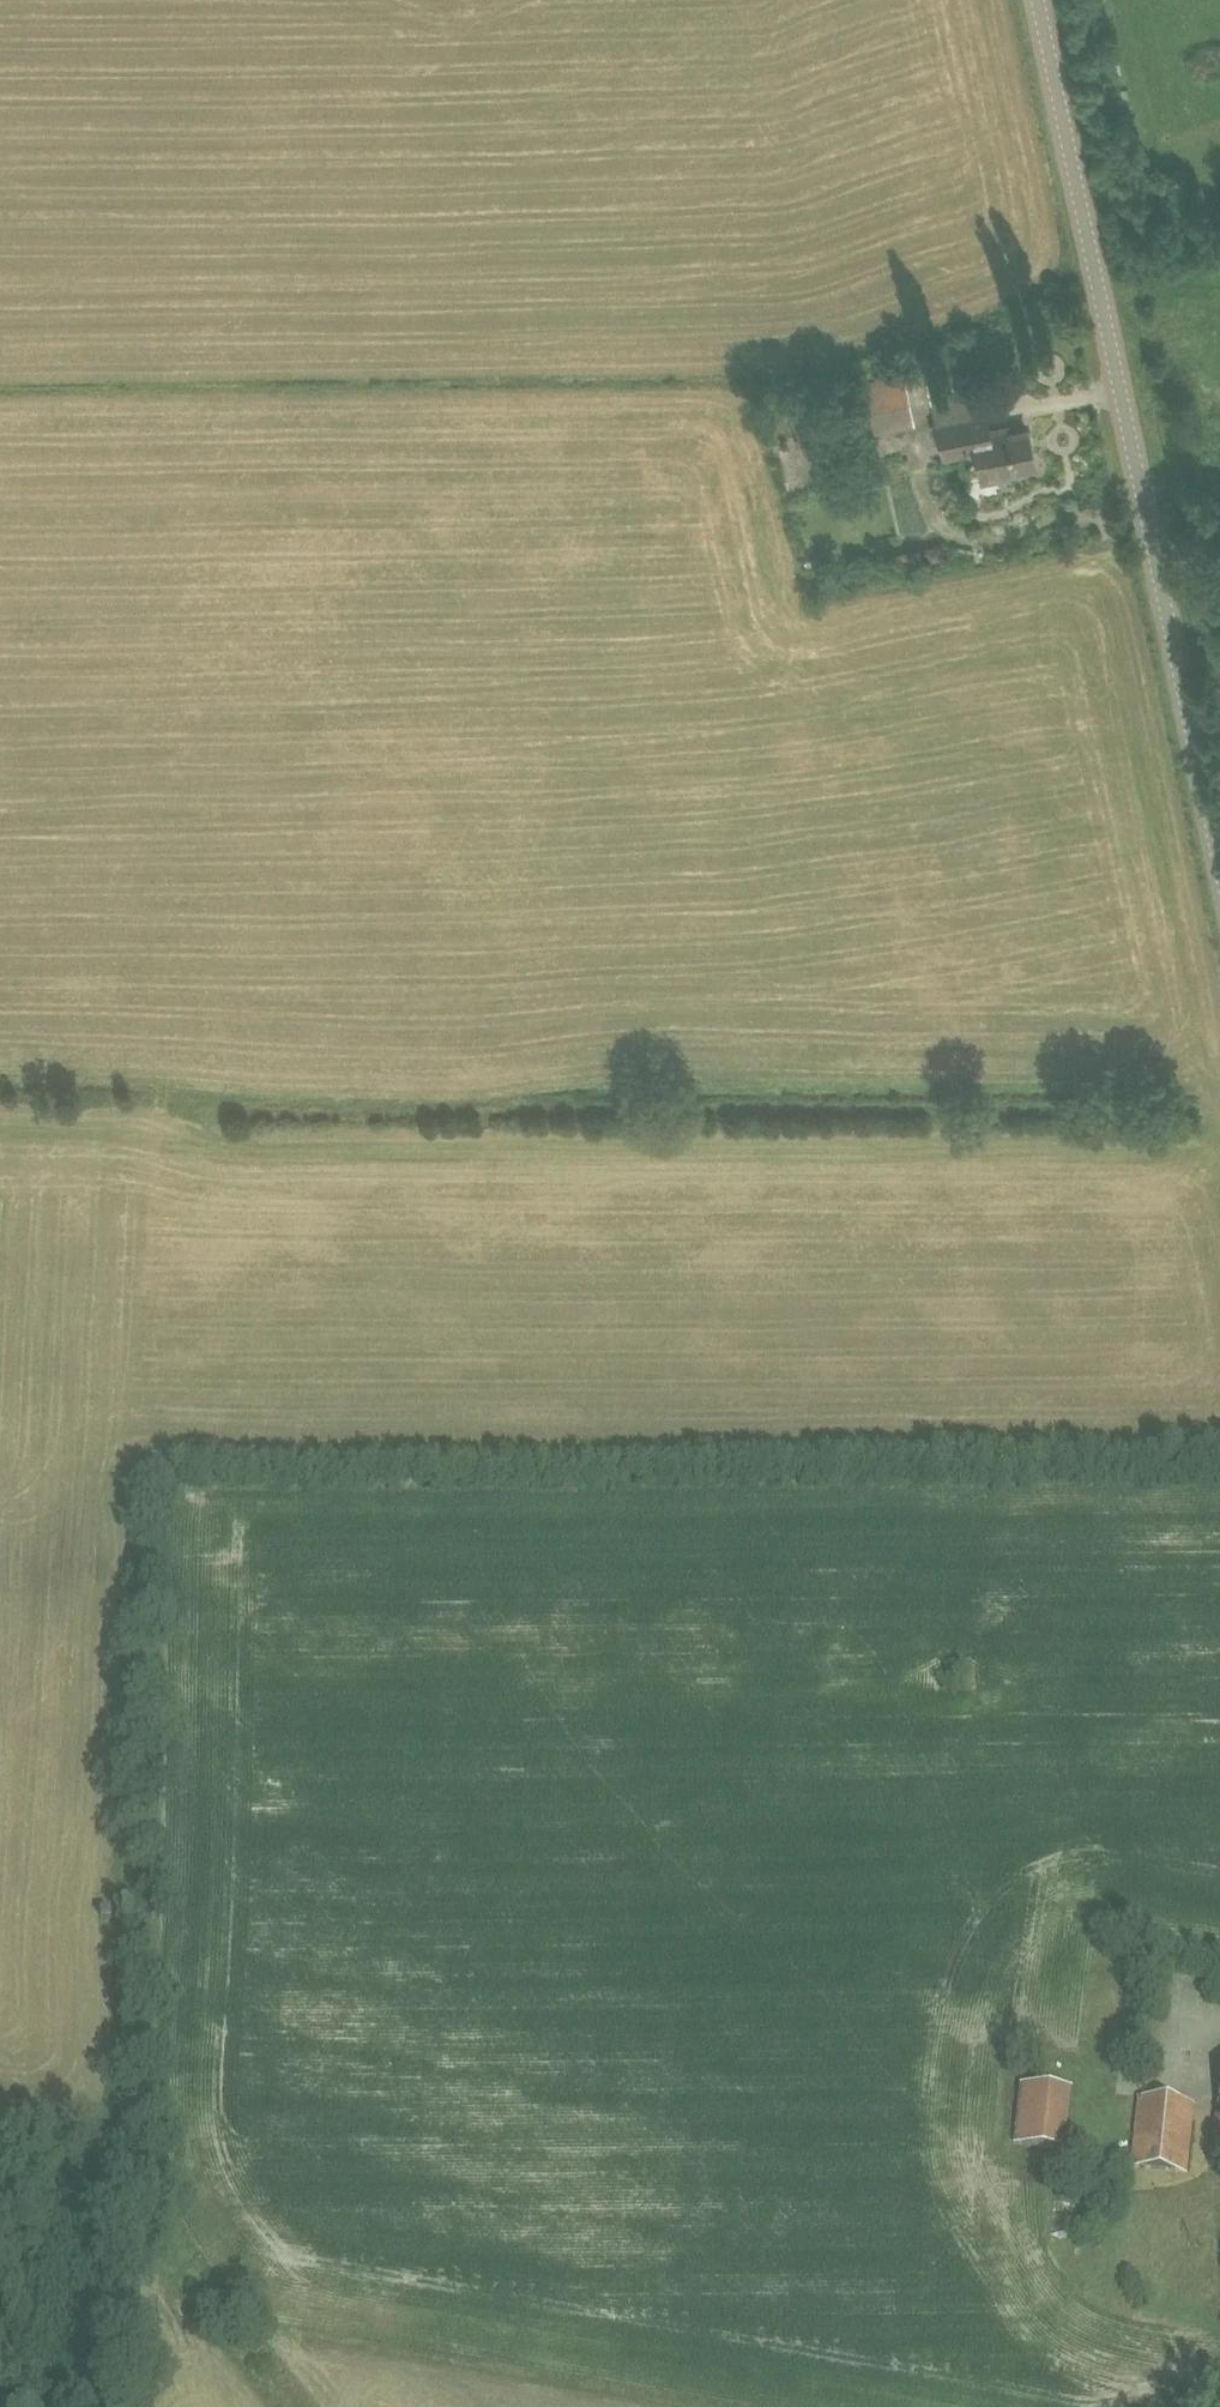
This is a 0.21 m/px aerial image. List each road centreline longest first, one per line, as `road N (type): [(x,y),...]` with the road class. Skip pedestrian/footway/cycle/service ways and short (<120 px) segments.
road 1 (track): [(227,1109),(1219,1108)]
road 2 (tertiary): [(1153,545),(1038,0)]
road 3 (tertiary): [(1219,871),(1153,545)]

